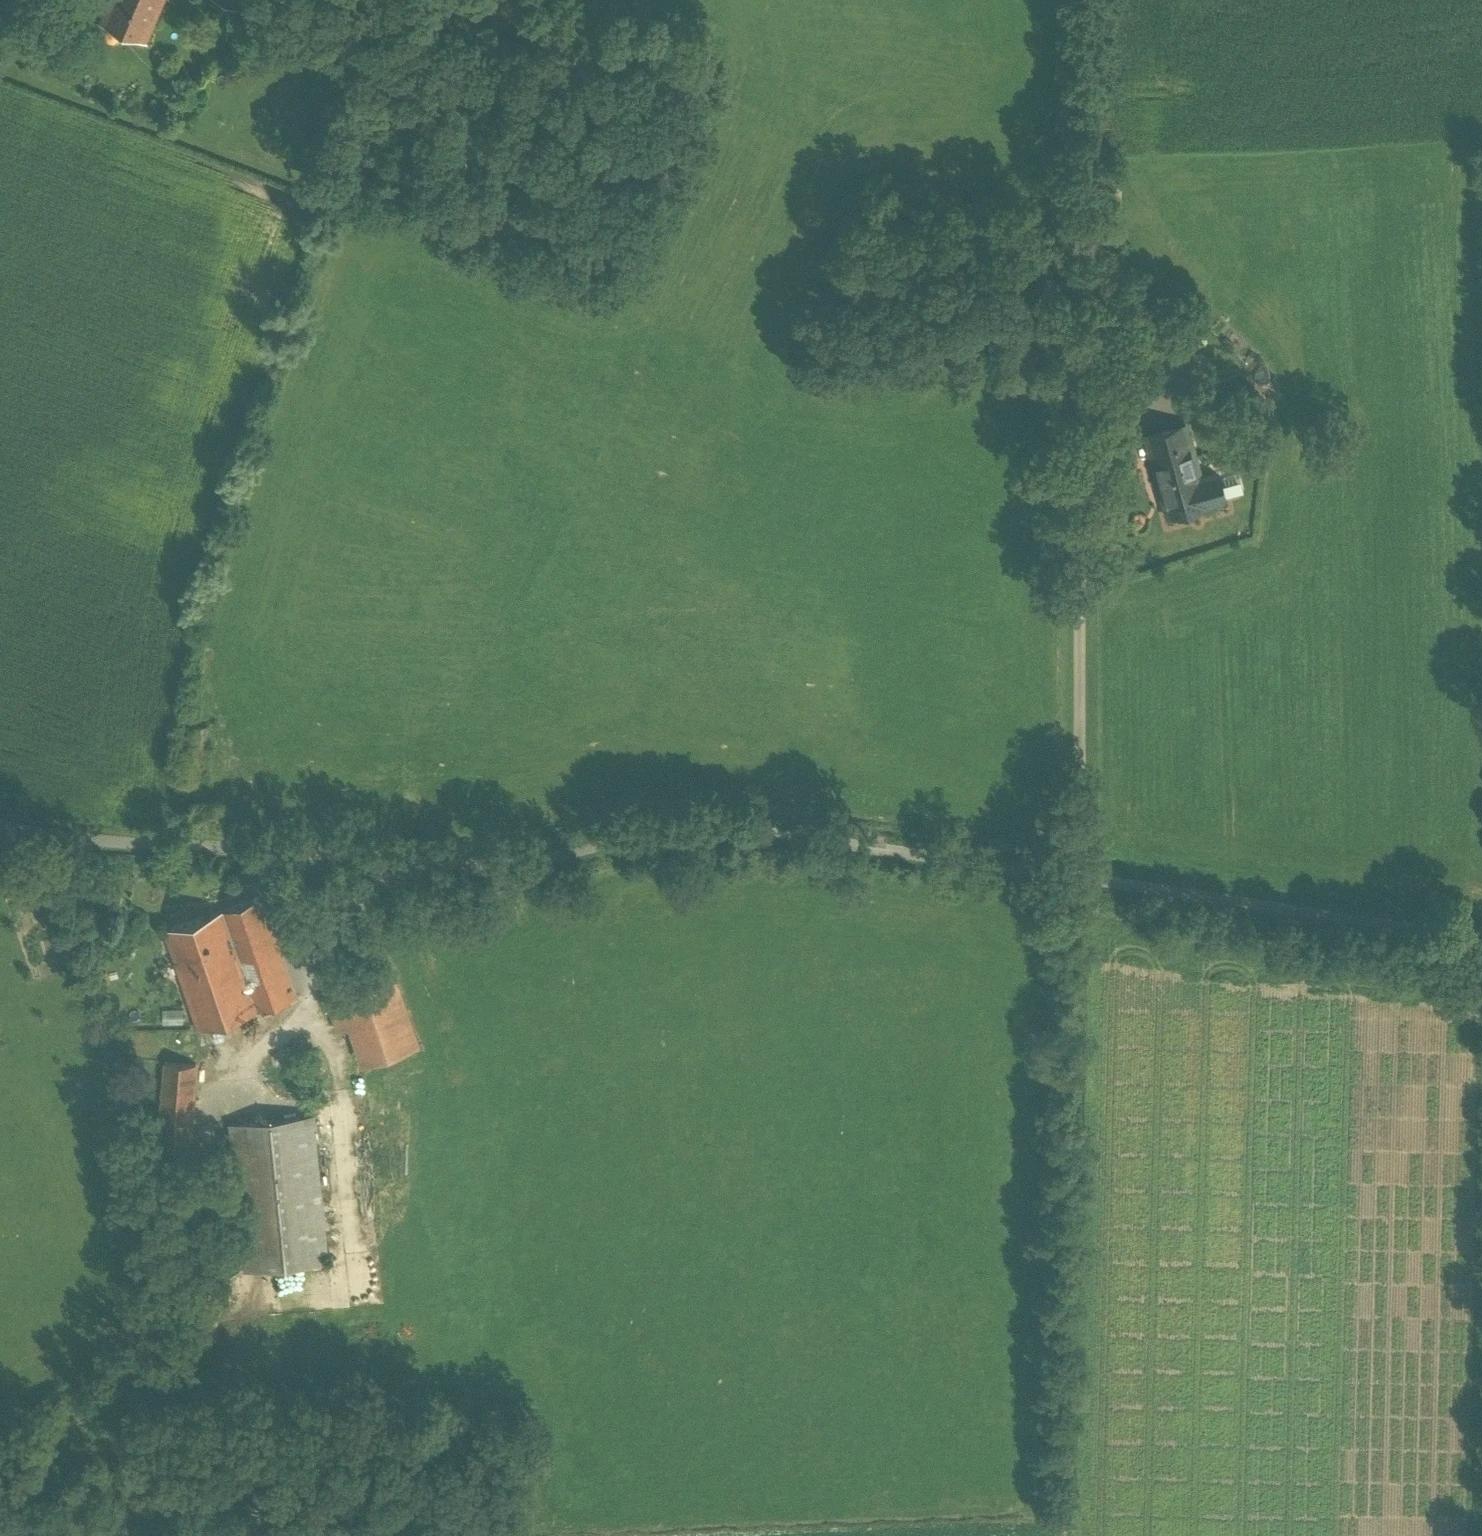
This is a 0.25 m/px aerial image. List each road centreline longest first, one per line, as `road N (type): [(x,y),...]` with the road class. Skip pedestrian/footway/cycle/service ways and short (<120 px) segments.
road 1 (unclassified): [(1481,940),(756,835),(680,832),(519,867),(440,866),(83,842),(0,823)]

